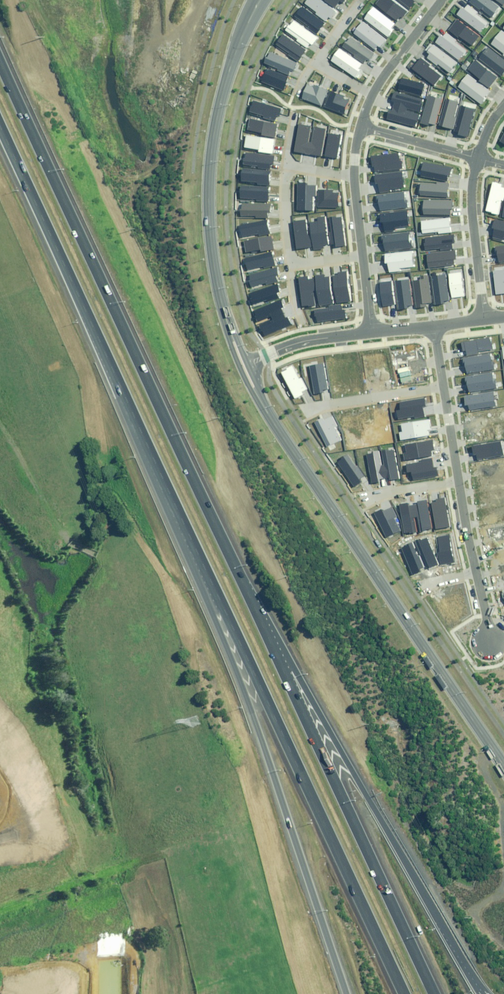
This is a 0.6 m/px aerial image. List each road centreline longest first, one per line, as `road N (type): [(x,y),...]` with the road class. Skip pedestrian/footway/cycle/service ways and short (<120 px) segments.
road 1 (motorway): [(0,61),(256,614)]
road 2 (motorway): [(403,993),(170,495)]
road 3 (motorway): [(345,993),(170,495)]
road 4 (motorway): [(256,614),(489,993)]
road 5 (tertiary): [(503,765),(268,413)]
road 6 (motorway): [(256,614),(433,993)]
road 7 (motorway): [(170,495),(0,128)]
road 8 (tertiary): [(226,312),(213,199),(218,133),(230,77),(261,0)]
road 9 (residential): [(476,157),(468,228),(483,319)]
road 10 (residential): [(313,404),(441,383)]
road 11 (residential): [(249,366),(302,341),(370,332)]
road 12 (residential): [(359,123),(476,157)]

